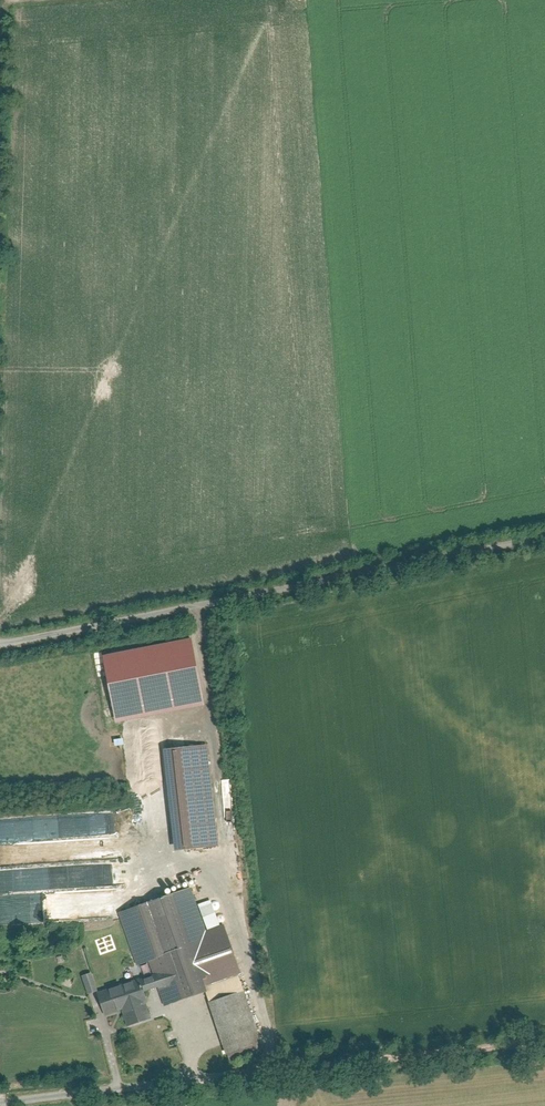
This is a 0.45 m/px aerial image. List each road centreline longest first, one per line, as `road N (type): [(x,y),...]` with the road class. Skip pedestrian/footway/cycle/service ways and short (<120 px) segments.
road 1 (unclassified): [(0,640),(544,531)]

